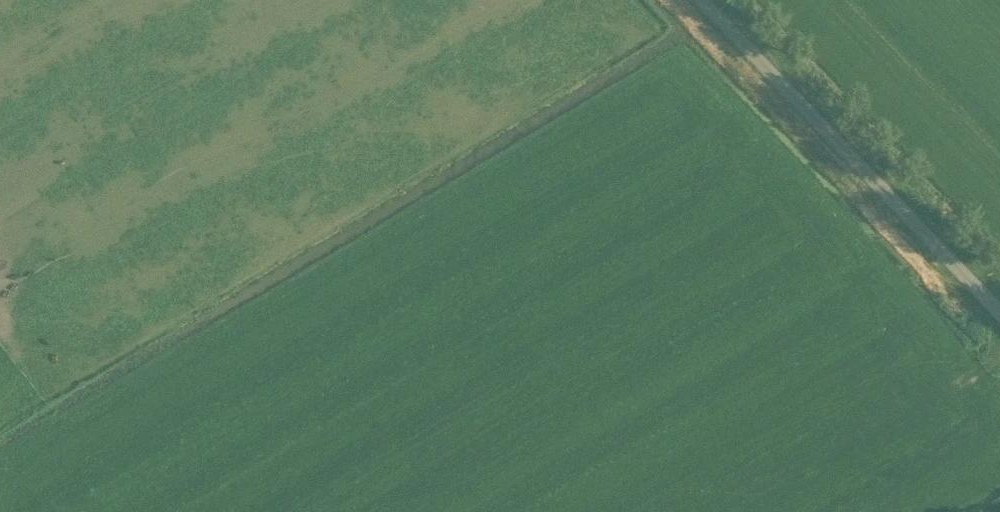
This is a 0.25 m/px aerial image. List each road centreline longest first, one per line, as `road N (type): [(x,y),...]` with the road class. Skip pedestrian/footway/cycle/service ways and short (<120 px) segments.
road 1 (unclassified): [(999,314),(701,0)]

